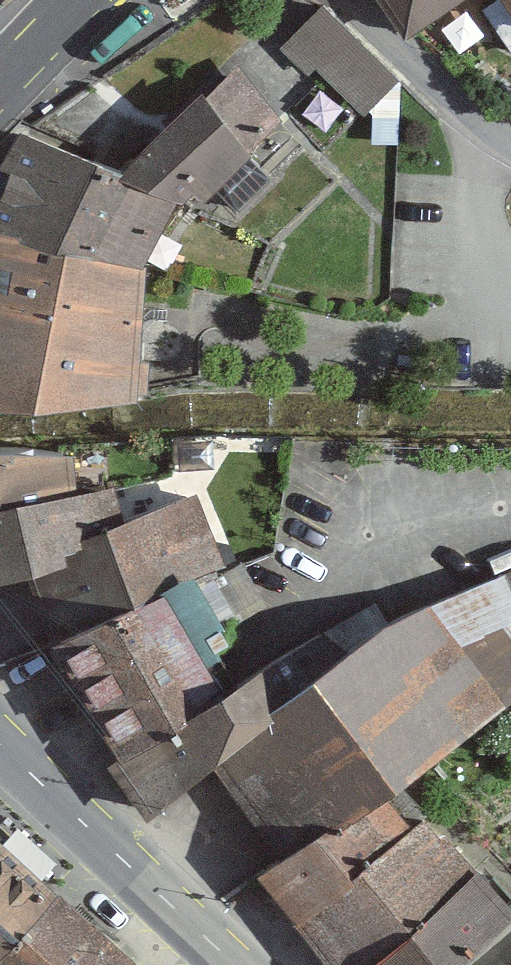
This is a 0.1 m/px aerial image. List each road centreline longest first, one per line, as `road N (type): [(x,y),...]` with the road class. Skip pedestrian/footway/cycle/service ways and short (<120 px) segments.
road 1 (primary): [(0,746),(234,964)]
road 2 (residential): [(337,0),(458,118),(510,148)]

